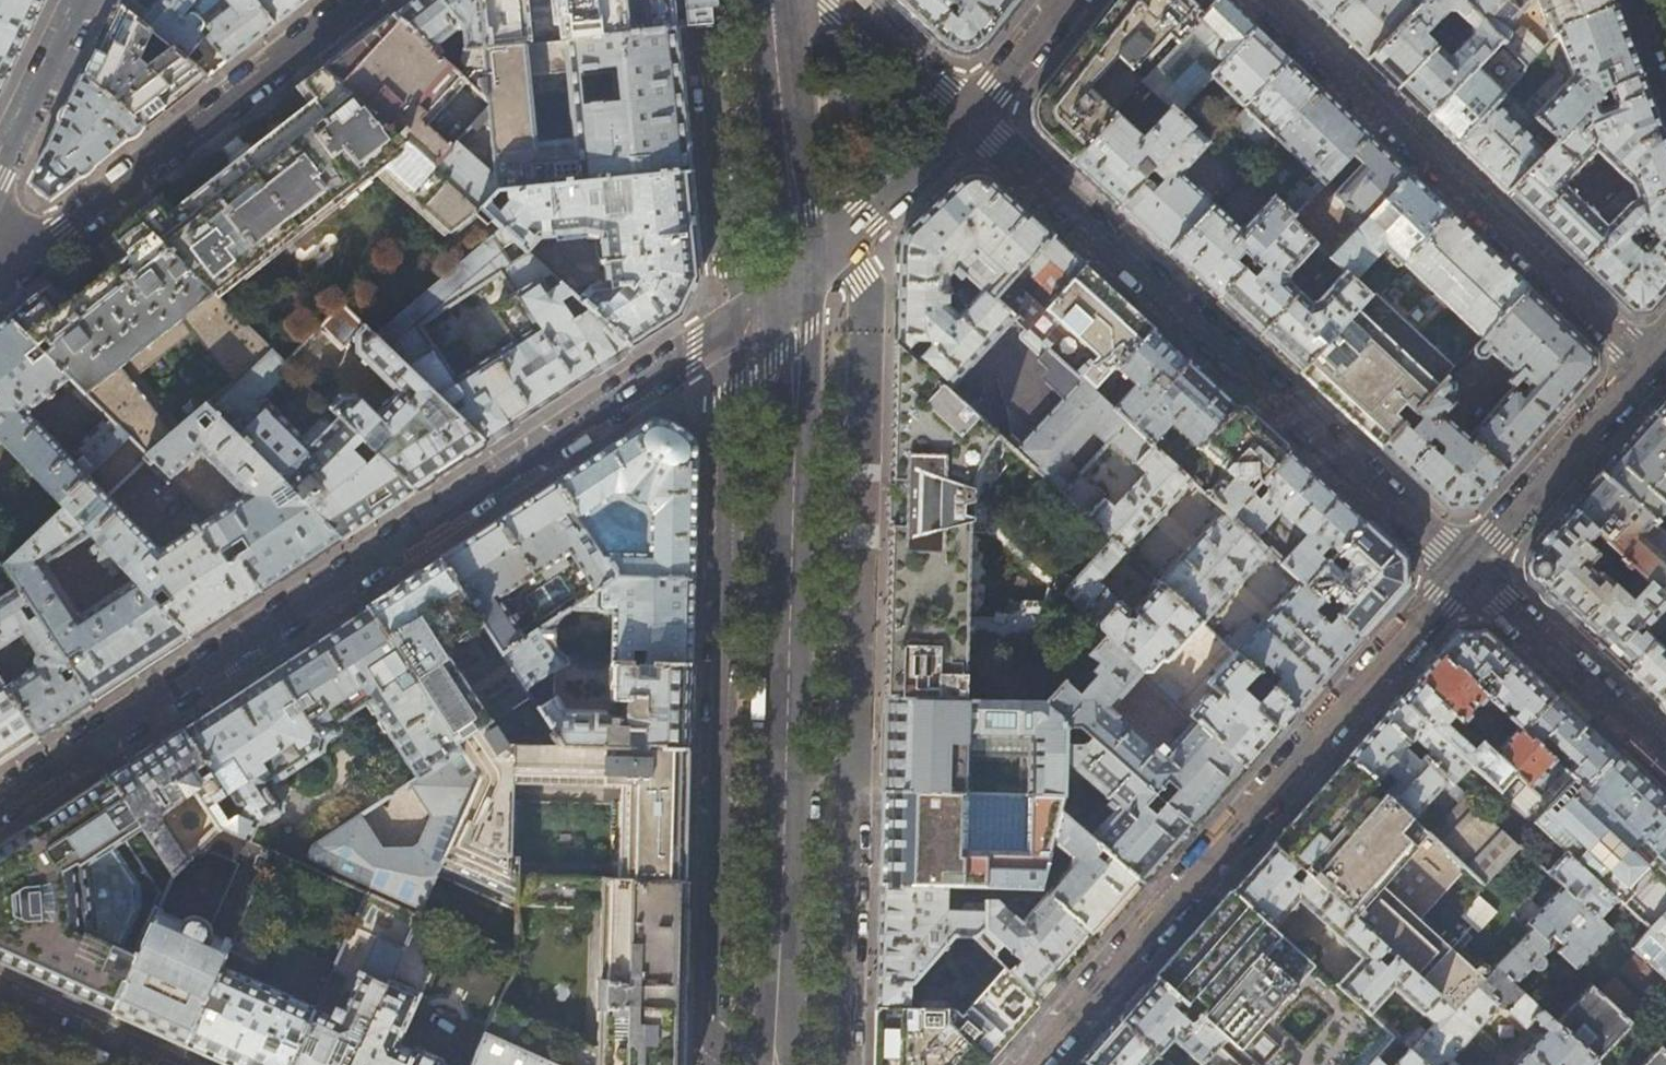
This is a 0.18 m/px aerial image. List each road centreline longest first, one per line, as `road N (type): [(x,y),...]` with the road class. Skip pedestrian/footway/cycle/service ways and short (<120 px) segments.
road 1 (residential): [(799,283),(0,803)]
road 2 (primary): [(799,283),(781,1064)]
road 3 (residential): [(970,115),(1464,570)]
road 4 (unclassified): [(1464,570),(1027,1064)]
road 5 (residential): [(1647,365),(1265,0)]
road 6 (residential): [(0,284),(357,0)]
road 7 (primary): [(769,0),(799,283)]
road 8 (unclassified): [(1647,365),(1464,570)]
road 9 (residential): [(1464,570),(1665,755)]
road 10 (residential): [(799,283),(970,115)]
road 11 (residential): [(0,179),(86,0)]
road 12 (unclassified): [(163,1064),(0,991)]
road 13 (residential): [(970,115),(842,0)]
road 14 (residential): [(970,115),(1065,0)]

